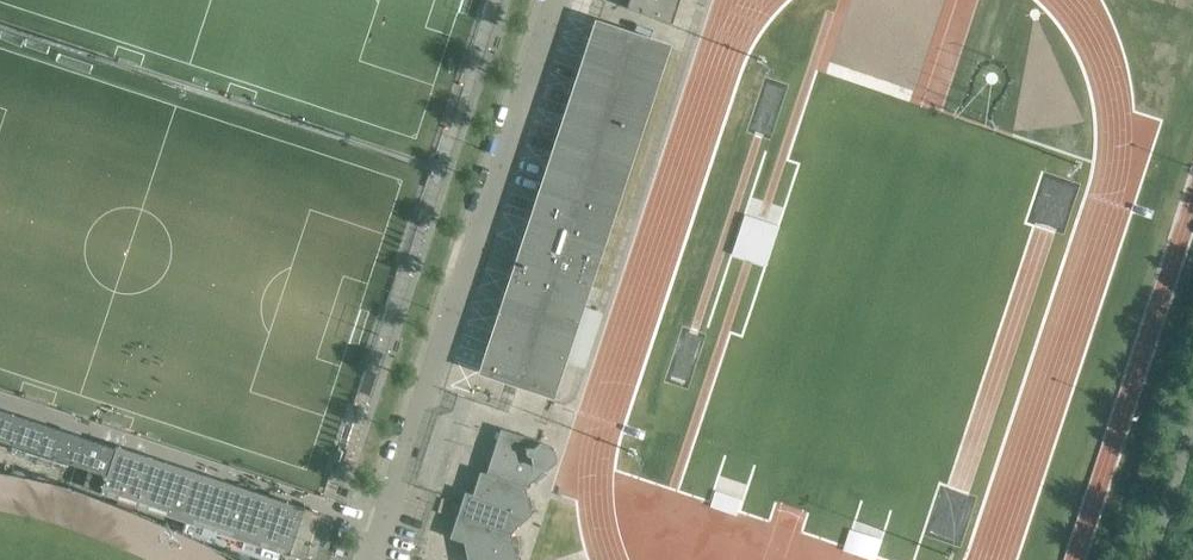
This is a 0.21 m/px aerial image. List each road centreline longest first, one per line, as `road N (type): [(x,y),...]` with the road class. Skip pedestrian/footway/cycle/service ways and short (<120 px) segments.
road 1 (unclassified): [(370,559),(556,0)]

